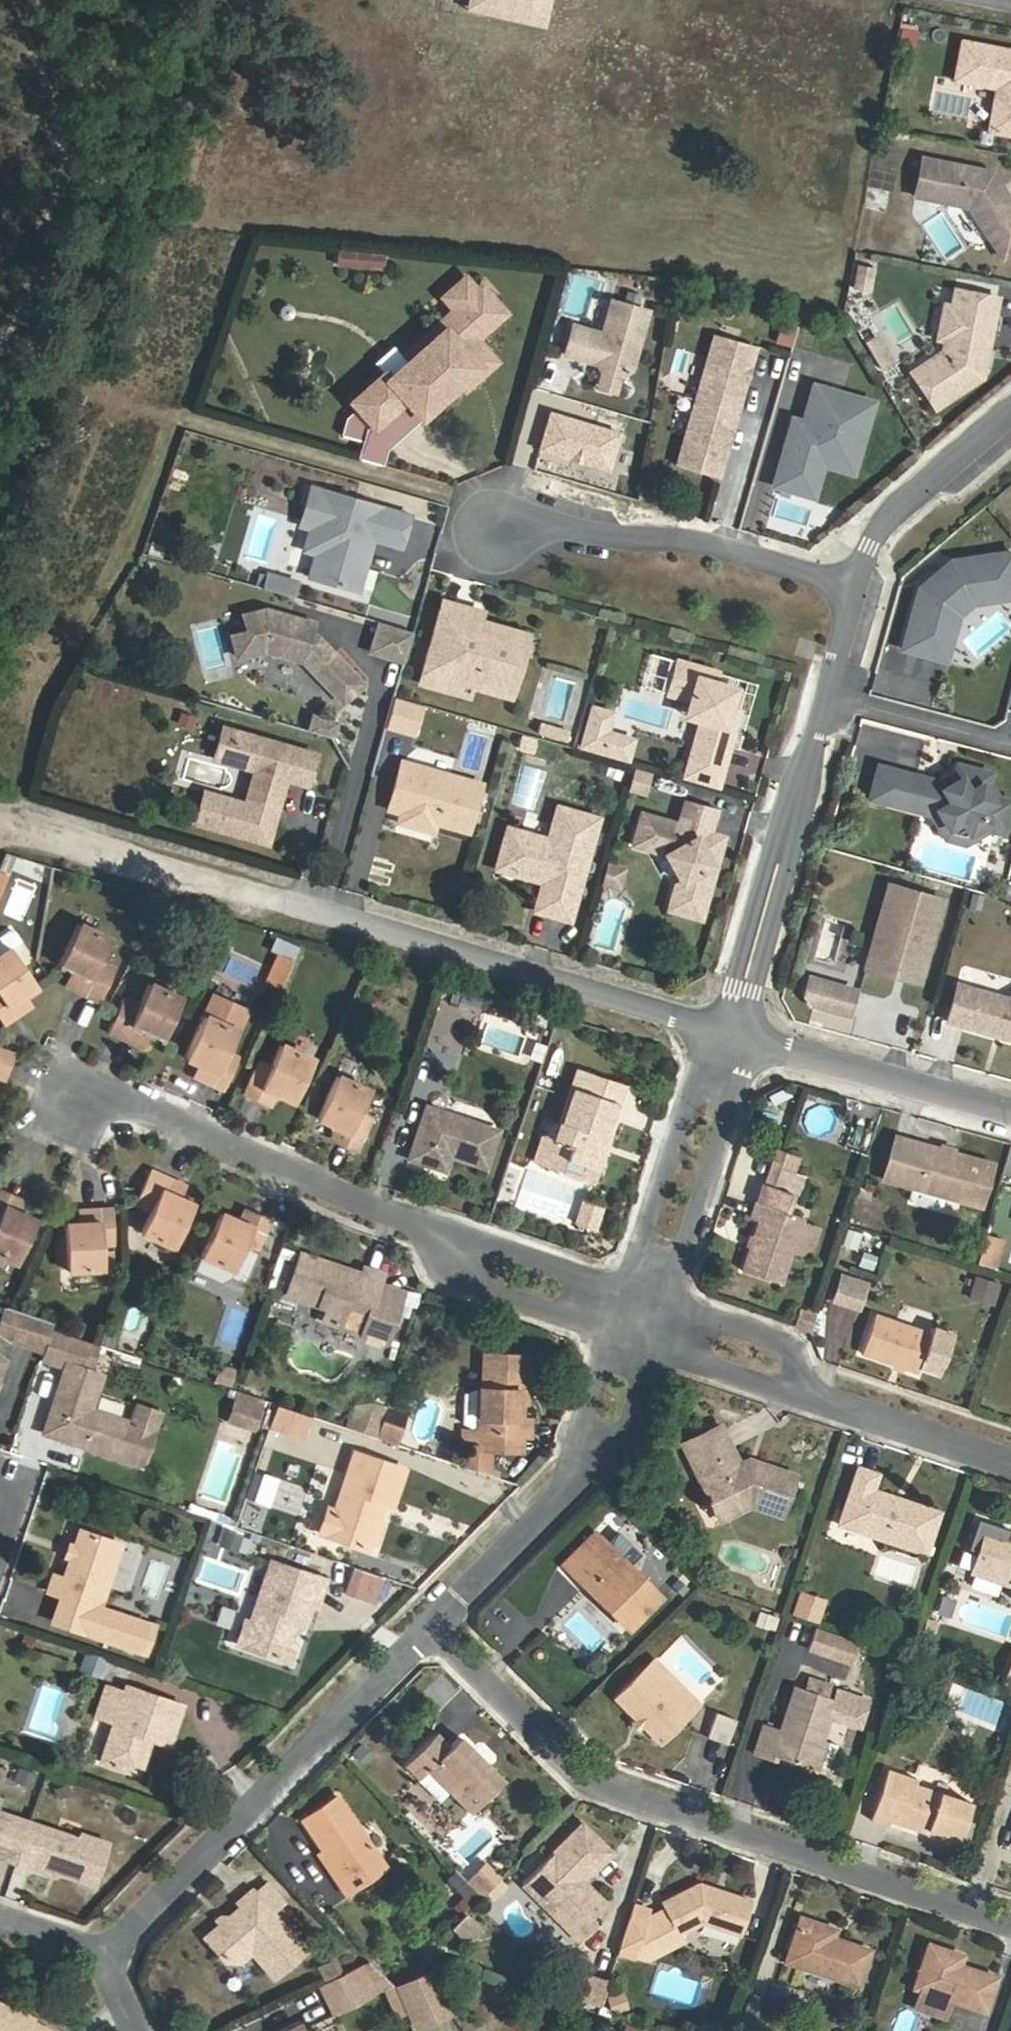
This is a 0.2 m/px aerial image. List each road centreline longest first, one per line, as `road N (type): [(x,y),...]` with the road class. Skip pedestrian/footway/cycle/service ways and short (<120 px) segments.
road 1 (residential): [(1010,1926),(615,1793),(578,1768),(430,1625)]
road 2 (residential): [(430,1625),(112,1951)]
road 3 (residential): [(731,1034),(297,900)]
road 4 (residential): [(436,1225),(130,1101),(73,1106)]
road 5 (residential): [(496,532),(673,537),(856,587)]
road 6 (residential): [(828,694),(731,1034)]
road 7 (track): [(96,391),(0,710)]
road 8 (track): [(297,900),(0,810)]
road 9 (residential): [(1010,1110),(731,1034)]
road 10 (residential): [(666,1304),(728,1111),(731,1034)]
road 11 (residential): [(731,1034),(691,1098),(625,1290)]
road 12 (track): [(23,0),(40,64),(39,135),(0,259)]
road 13 (residential): [(1010,414),(881,531),(856,587)]
road 14 (residential): [(436,1225),(459,1275),(611,1330)]
road 15 (residential): [(1010,1464),(810,1397)]
road 16 (residential): [(625,1290),(436,1225)]
road 17 (residential): [(556,1509),(611,1449),(652,1345)]
road 18 (residential): [(1010,743),(828,694)]
road 19 (residential): [(611,1330),(556,1509)]
road 20 (residential): [(810,1397),(781,1341),(666,1304)]
road 21 (residential): [(556,1509),(430,1625)]
road 22 (residential): [(652,1345),(810,1397)]

